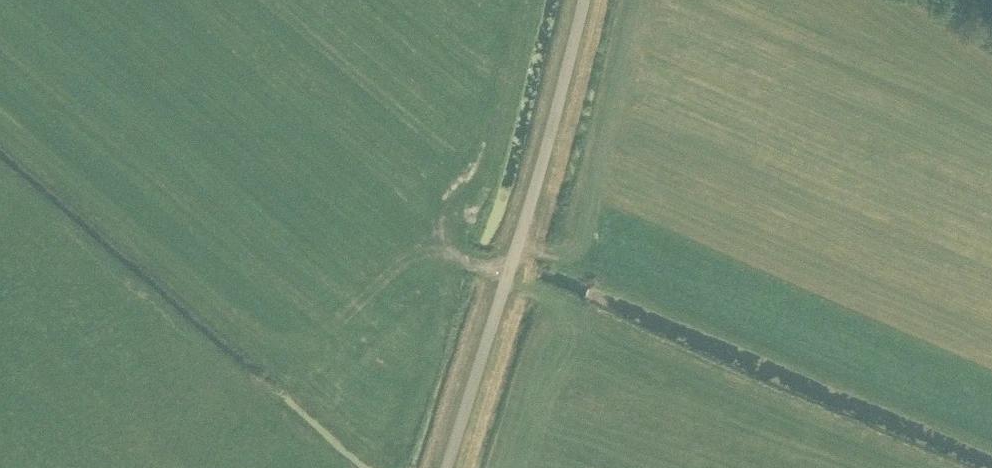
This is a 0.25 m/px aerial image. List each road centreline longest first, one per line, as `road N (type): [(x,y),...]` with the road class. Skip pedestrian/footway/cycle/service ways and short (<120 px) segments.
road 1 (unclassified): [(446,467),(584,0)]

